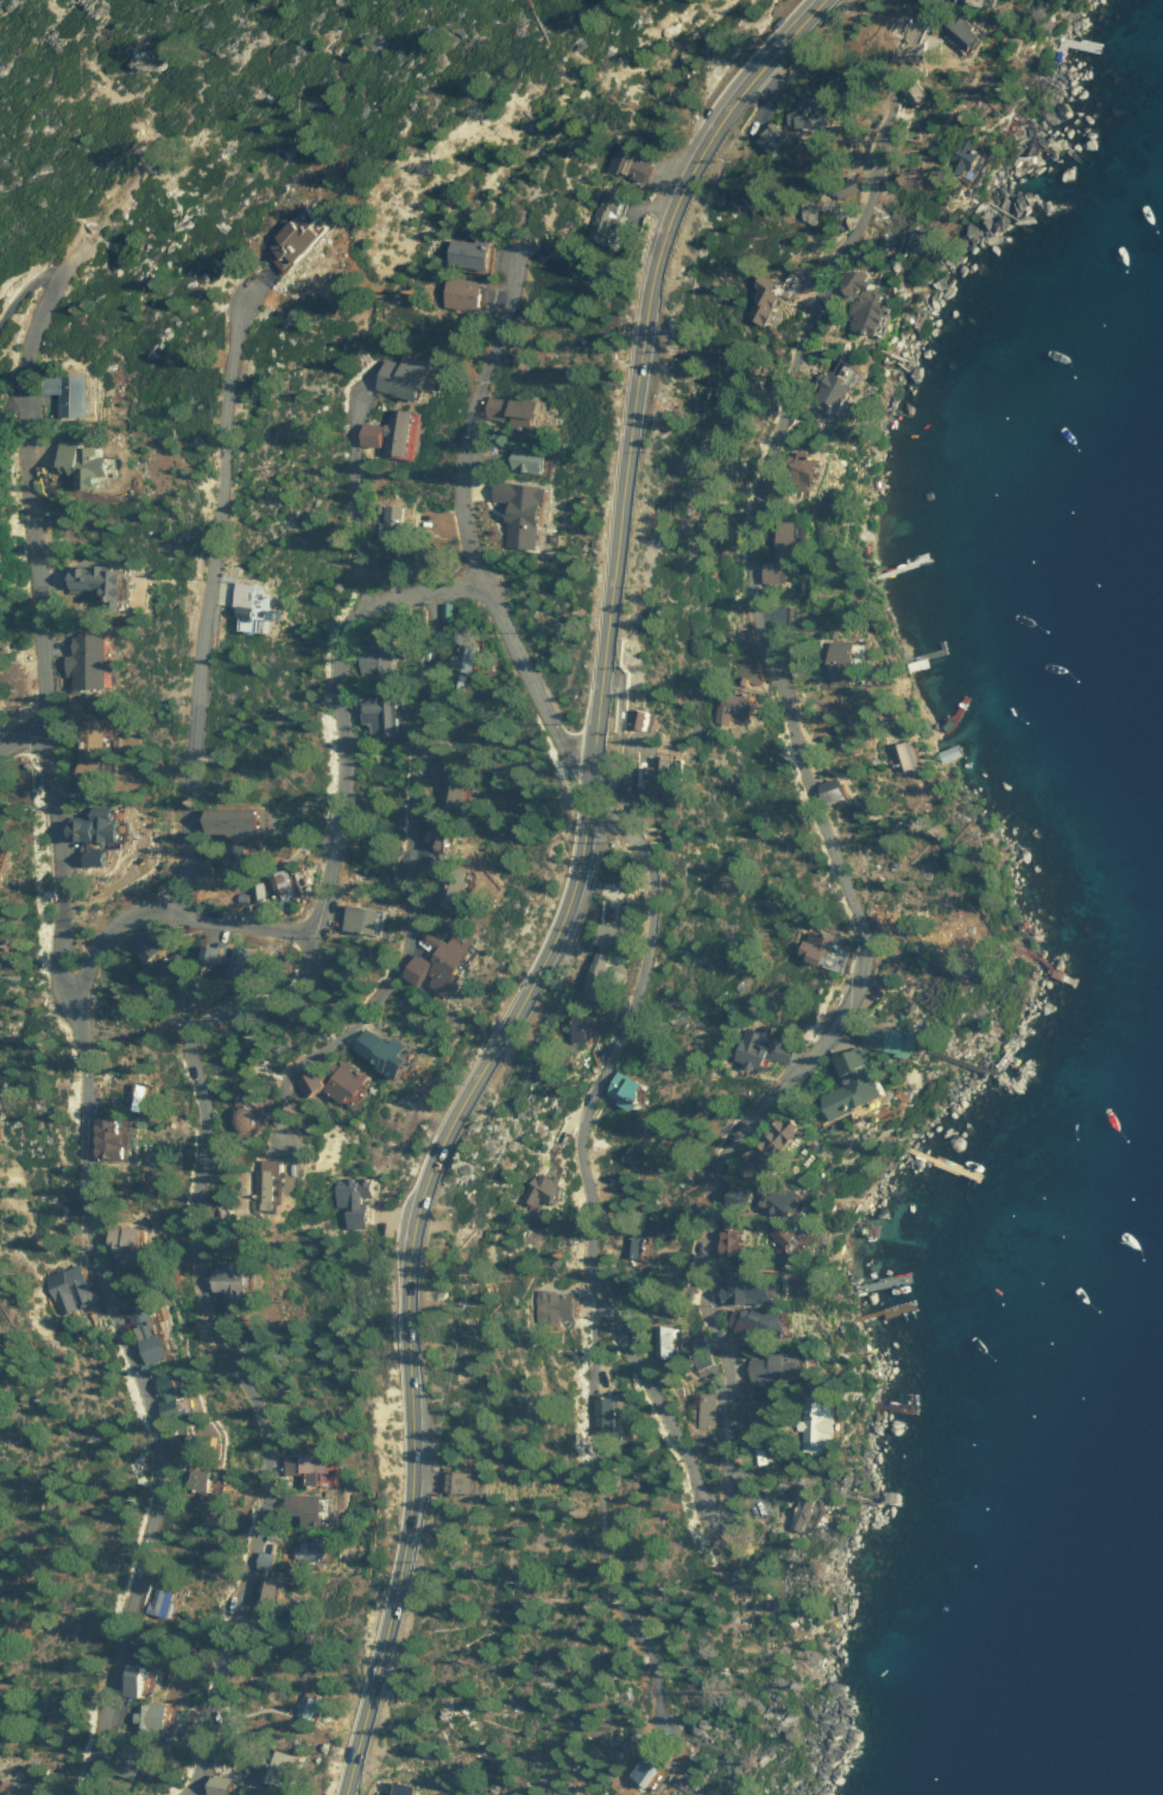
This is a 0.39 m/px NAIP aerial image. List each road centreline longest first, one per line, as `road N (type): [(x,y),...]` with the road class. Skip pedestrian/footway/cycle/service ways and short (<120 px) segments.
road 1 (residential): [(586,820),(638,843),(653,892),(630,1017),(583,1138),(595,1213),(589,1277),(719,1521),(738,1474),(738,1392),(706,1279),(725,1157),(802,1070),(857,992),(864,962),(763,630),(744,511),(778,379),(805,311),(835,274),(871,202),(883,139),(932,0)]
road 2 (primary): [(342,1794),(404,1540),(411,1241),(419,1202),(460,1101),(552,934),(579,859),(636,342),(658,251),(677,191),(709,134),(822,0)]
road 3 (residential): [(83,1794),(162,1455),(159,1421),(100,1254),(90,1202),(88,1013),(62,985),(58,957),(64,902),(21,409),(21,368),(53,277)]
road 4 (residential): [(177,1794),(202,1766),(265,1472),(252,1390),(207,1295),(198,1257),(206,1118),(194,1045),(204,1029),(302,987),(337,853),(342,632),(366,606),(388,598),(482,586)]
road 5 (residential): [(181,903),(241,299)]
road 6 (residential): [(283,1140),(295,1067),(352,1022),(402,948),(435,590)]
road 7 (residential): [(518,263),(468,428),(461,487),(468,543),(550,719),(573,752),(595,757)]
road 8 (residential): [(589,1277),(583,1473),(605,1575),(647,1656),(652,1696)]
road 9 (residential): [(311,930),(181,903),(157,908),(108,933),(90,963),(88,1013)]
road 10 (residential): [(366,606),(355,519),(362,381)]
road 11 (track): [(53,277),(162,145)]

